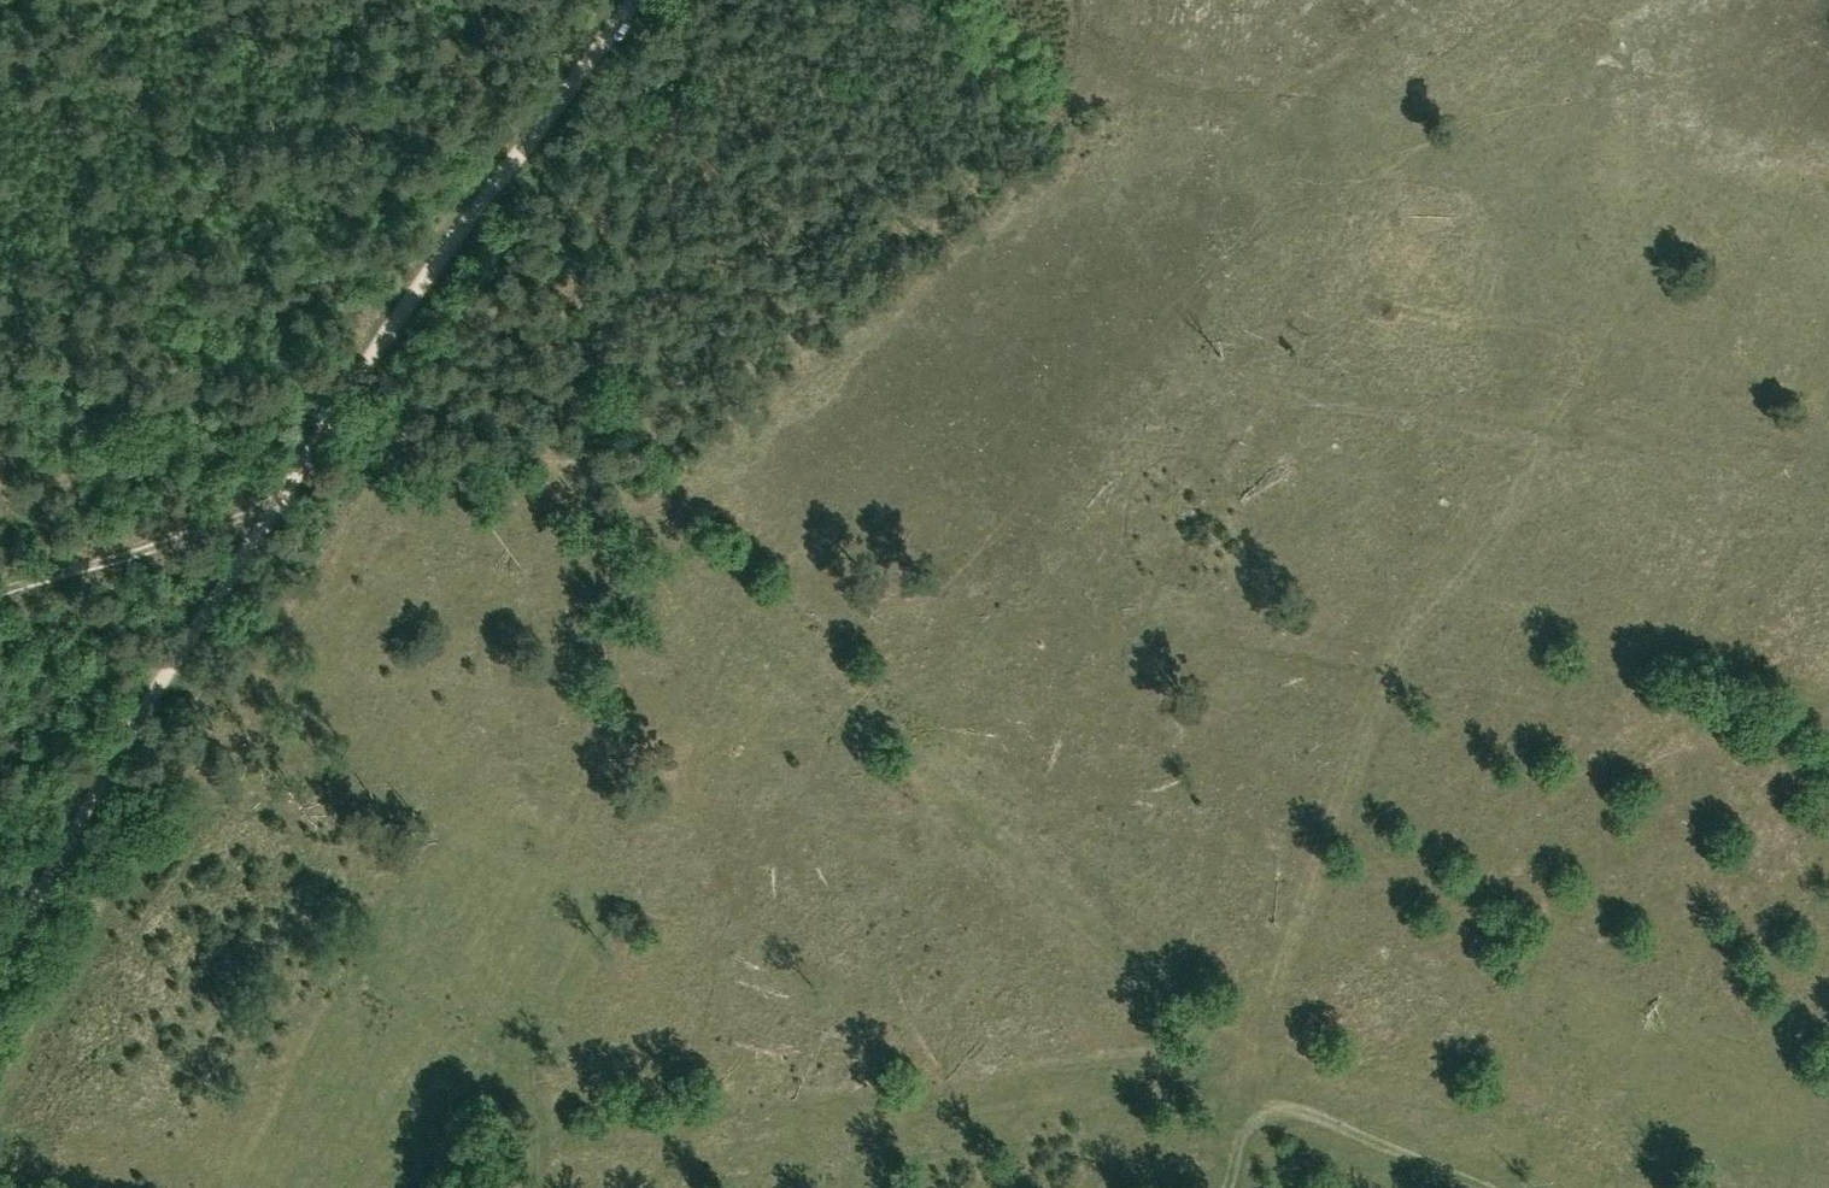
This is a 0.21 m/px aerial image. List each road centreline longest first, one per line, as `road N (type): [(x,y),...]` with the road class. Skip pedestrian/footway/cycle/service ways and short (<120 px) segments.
road 1 (track): [(0,965),(273,504),(632,0)]
road 2 (track): [(1486,1187),(1309,1113),(1286,1110),(1253,1125),(1228,1187)]
road 3 (track): [(0,574),(107,541),(273,504)]

